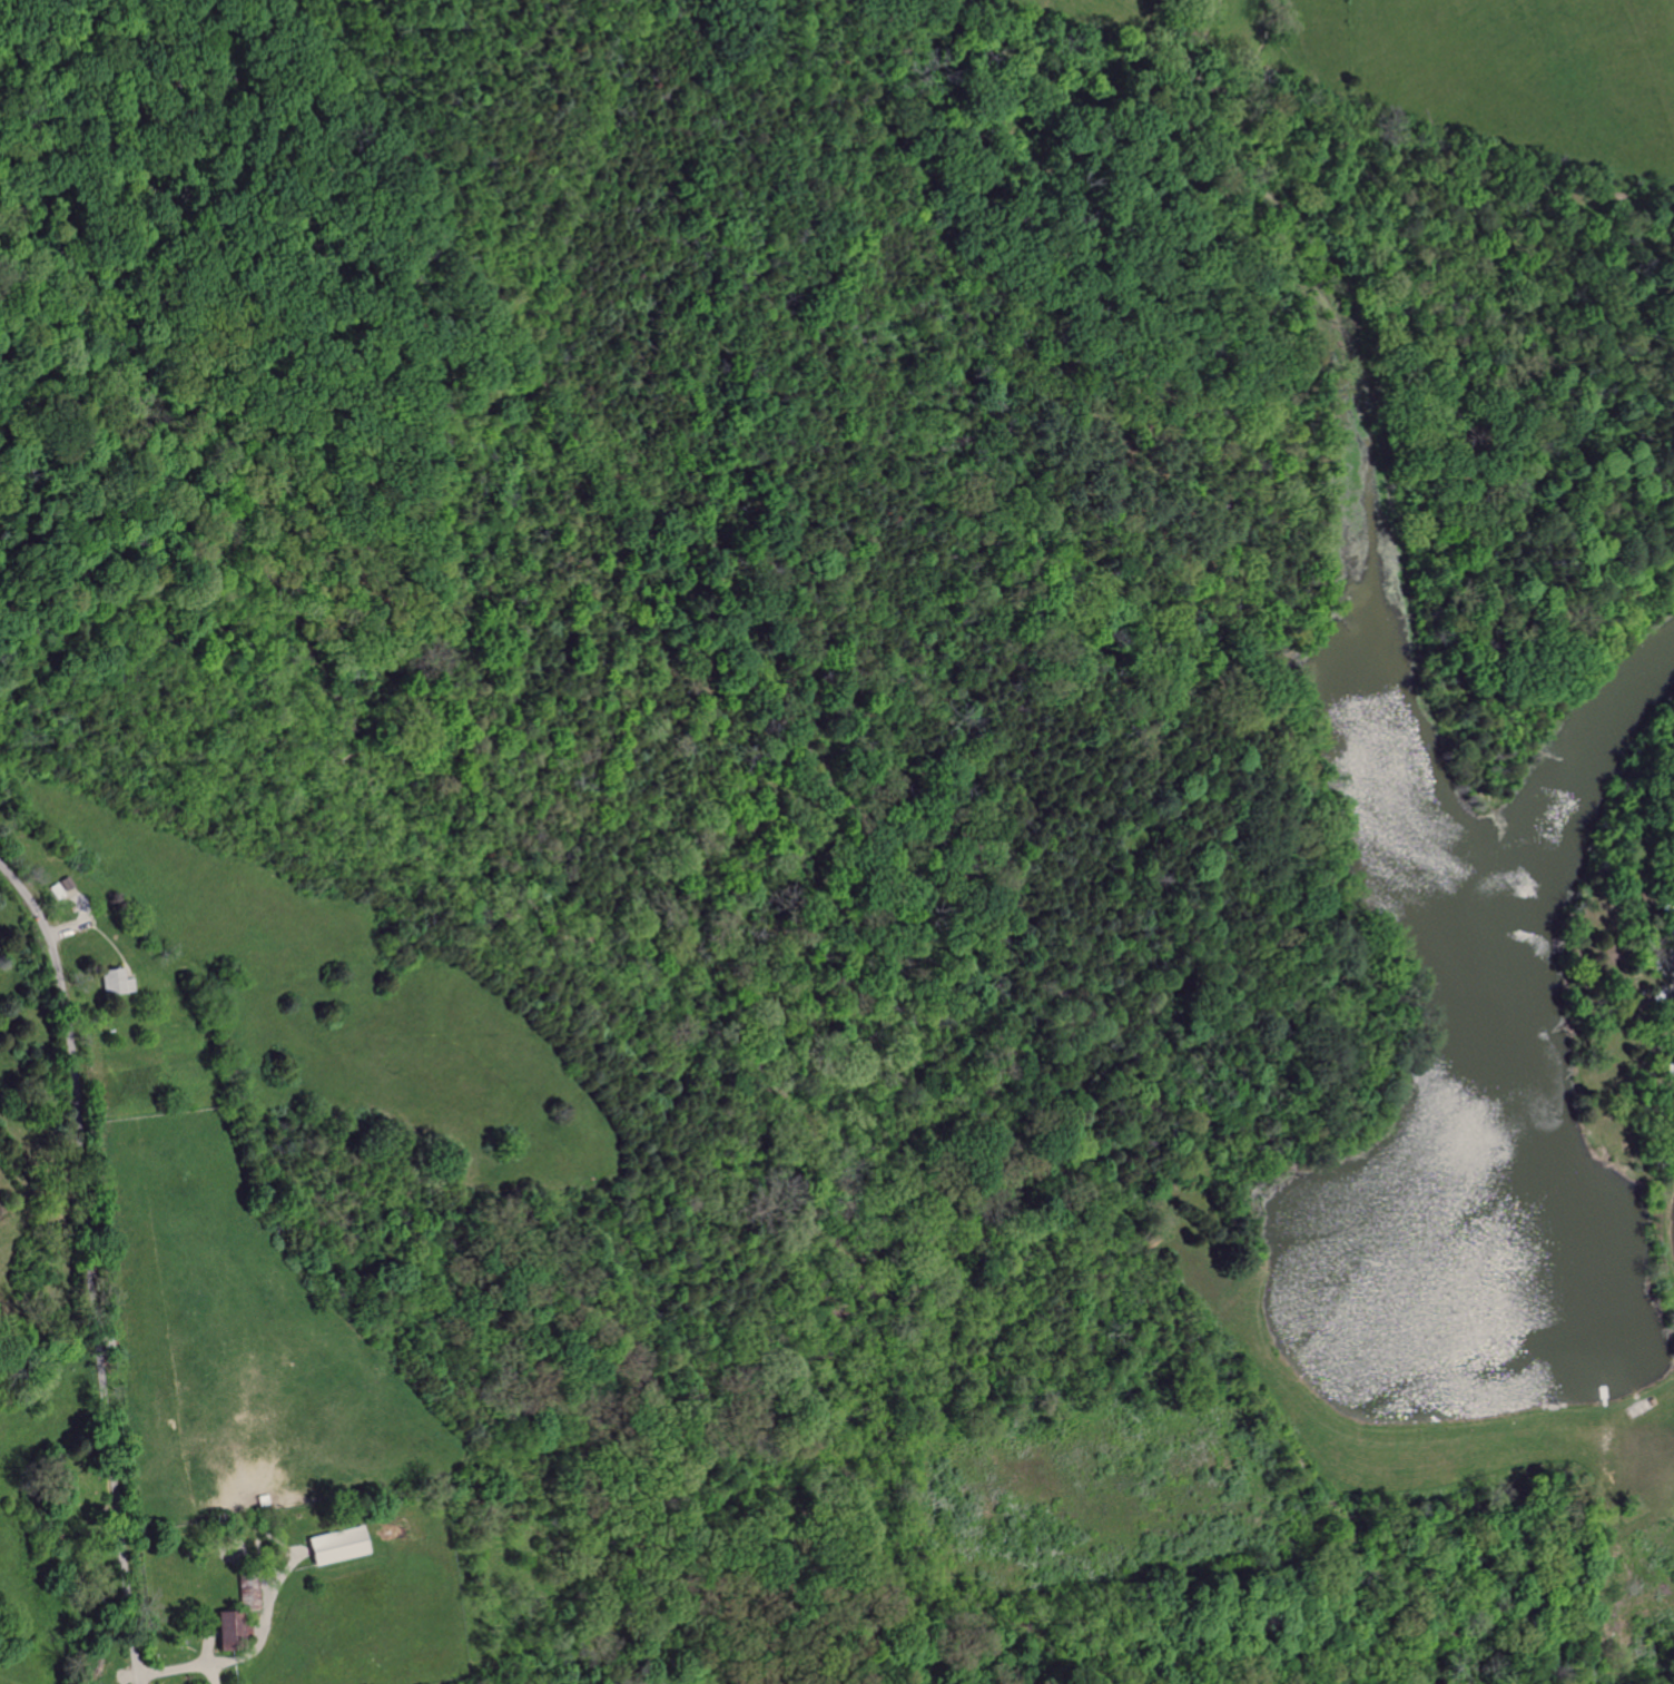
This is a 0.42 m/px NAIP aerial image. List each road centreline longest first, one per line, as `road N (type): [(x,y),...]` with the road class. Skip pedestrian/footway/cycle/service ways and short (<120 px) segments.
road 1 (residential): [(0,868),(41,929),(70,1043),(137,1683)]

